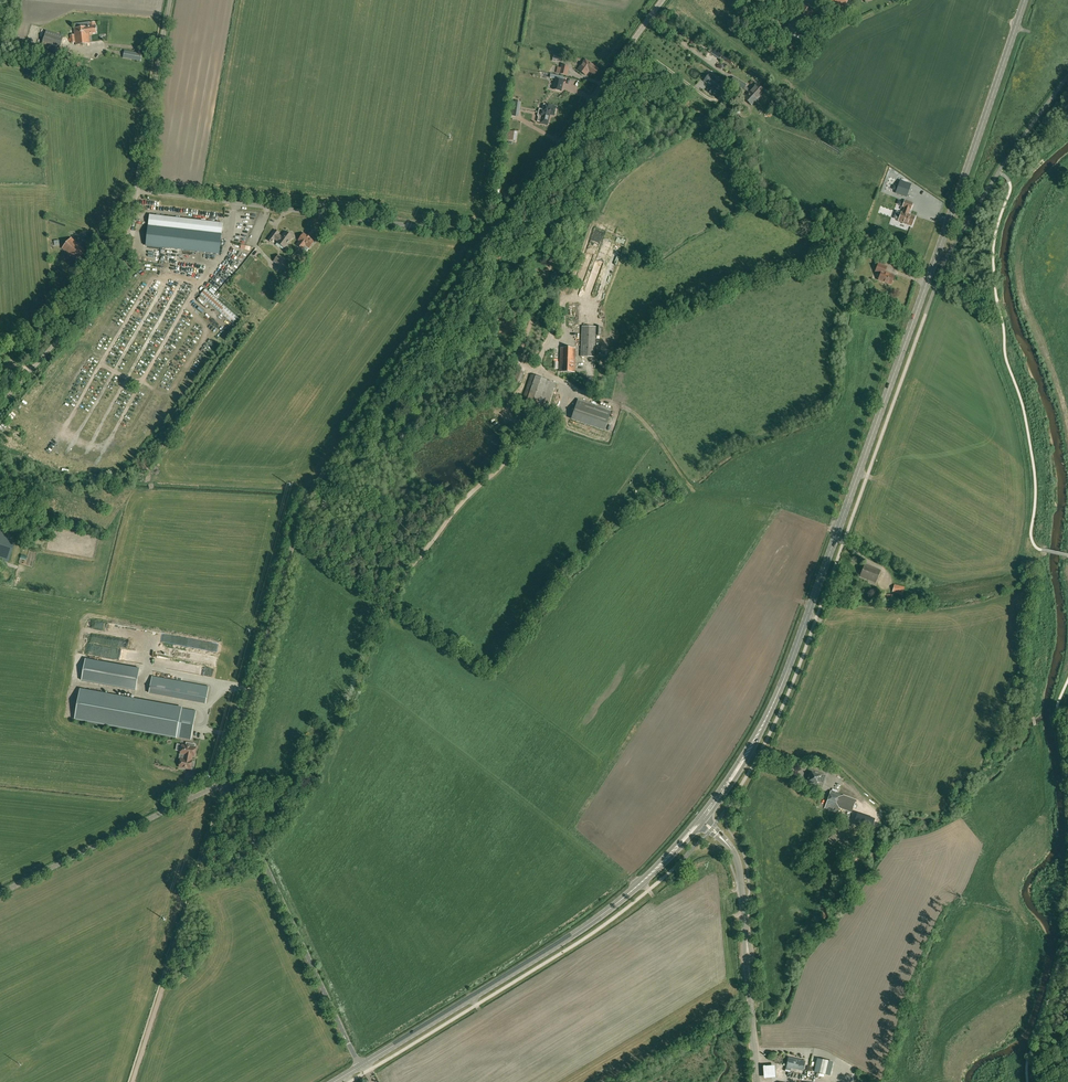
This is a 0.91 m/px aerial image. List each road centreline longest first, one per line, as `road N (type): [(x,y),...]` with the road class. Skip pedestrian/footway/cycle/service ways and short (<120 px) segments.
road 1 (secondary): [(777,696),(1025,0)]
road 2 (unclassified): [(226,785),(303,506),(492,236)]
road 3 (unclassified): [(137,192),(492,236)]
road 4 (unclassified): [(226,785),(360,1066)]
road 5 (track): [(226,785),(133,1081)]
road 6 (secondary): [(360,1066),(613,908)]
road 7 (unclassified): [(492,236),(662,0)]
road 8 (unclassified): [(0,406),(125,265),(137,192)]
road 9 (unclassified): [(0,893),(226,785)]
road 10 (unclassified): [(152,104),(51,63),(0,53)]
road 11 (secondary): [(777,696),(699,817)]
road 12 (secondary): [(707,820),(777,696)]
road 13 (track): [(754,1045),(827,1047),(883,1081)]
road 14 (secondary): [(699,817),(613,908)]
road 15 (secondary): [(613,908),(702,825)]

